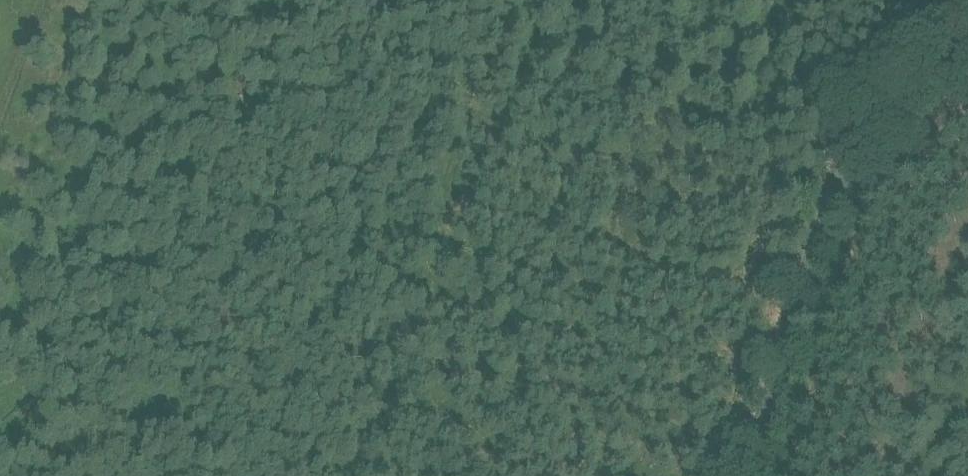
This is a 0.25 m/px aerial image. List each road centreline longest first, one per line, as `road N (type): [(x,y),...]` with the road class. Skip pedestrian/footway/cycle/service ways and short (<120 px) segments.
road 1 (unclassified): [(755,475),(839,186),(891,113),(967,49)]

